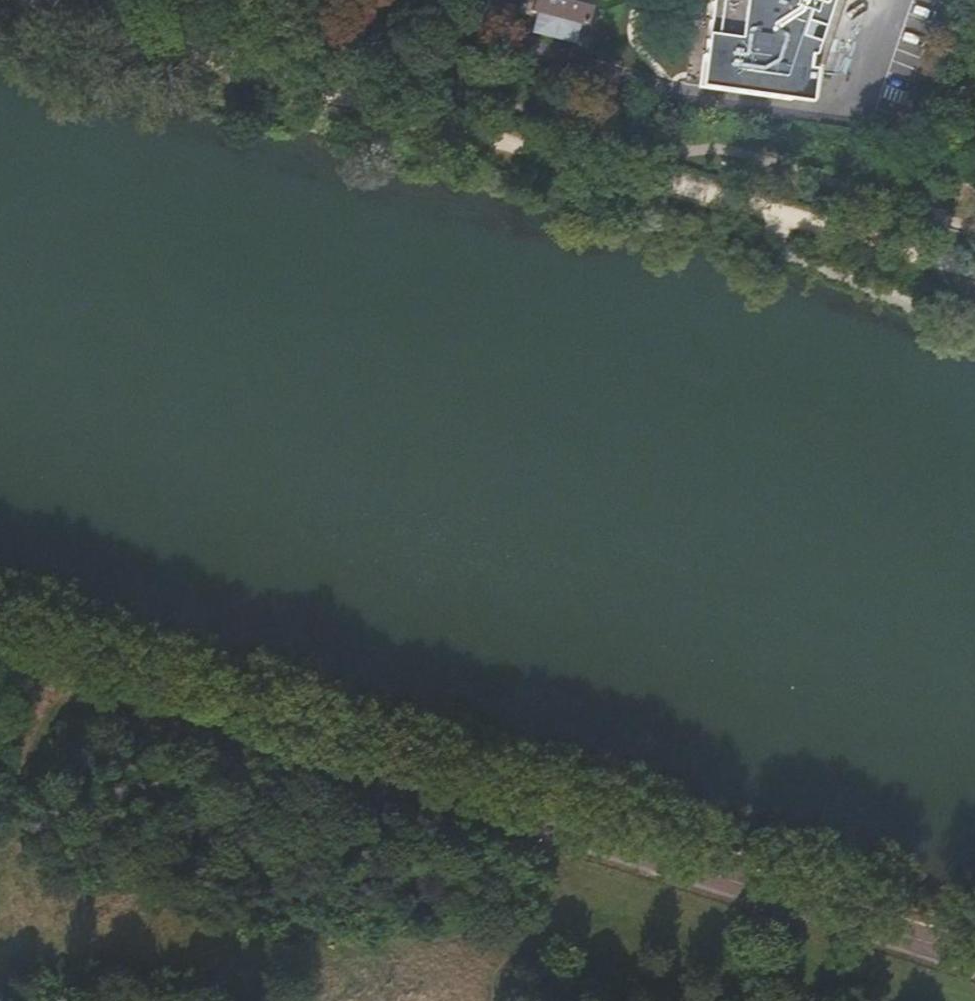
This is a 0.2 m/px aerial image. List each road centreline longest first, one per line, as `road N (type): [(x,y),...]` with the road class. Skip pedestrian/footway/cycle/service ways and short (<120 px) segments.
road 1 (tertiary): [(974,957),(0,649)]

